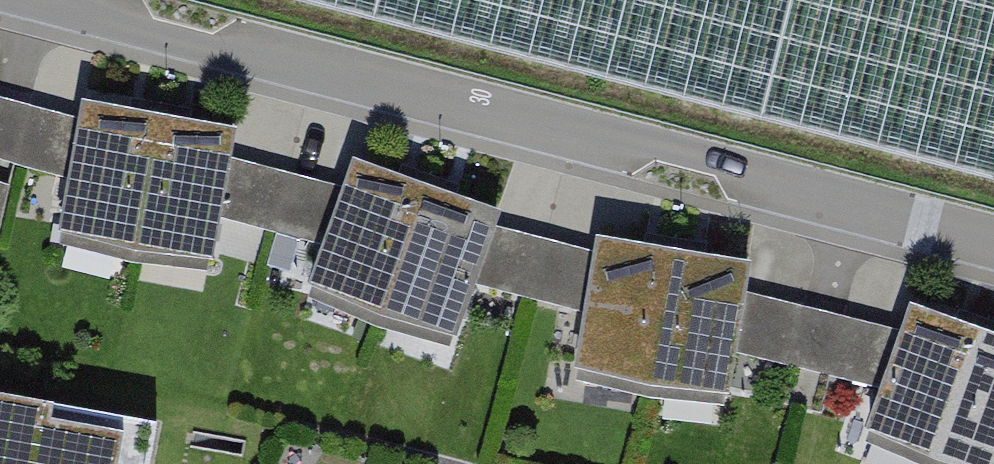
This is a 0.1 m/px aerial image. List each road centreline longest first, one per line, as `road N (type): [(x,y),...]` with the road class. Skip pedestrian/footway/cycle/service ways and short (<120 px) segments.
road 1 (residential): [(61,0),(993,244)]

